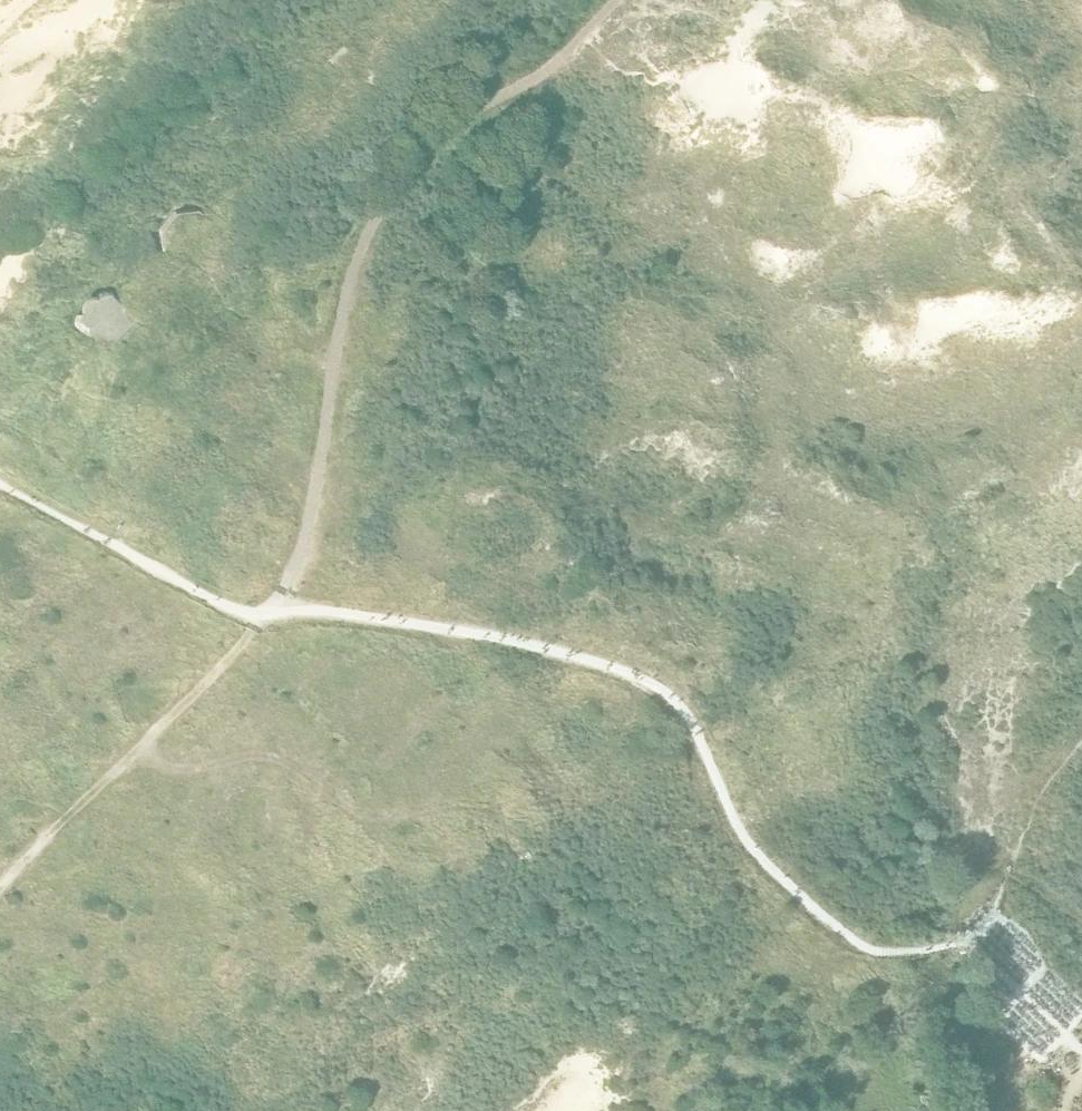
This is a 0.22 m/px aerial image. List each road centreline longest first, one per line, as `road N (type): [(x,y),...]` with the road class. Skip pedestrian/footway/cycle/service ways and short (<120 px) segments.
road 1 (track): [(0,889),(209,679),(257,617)]

